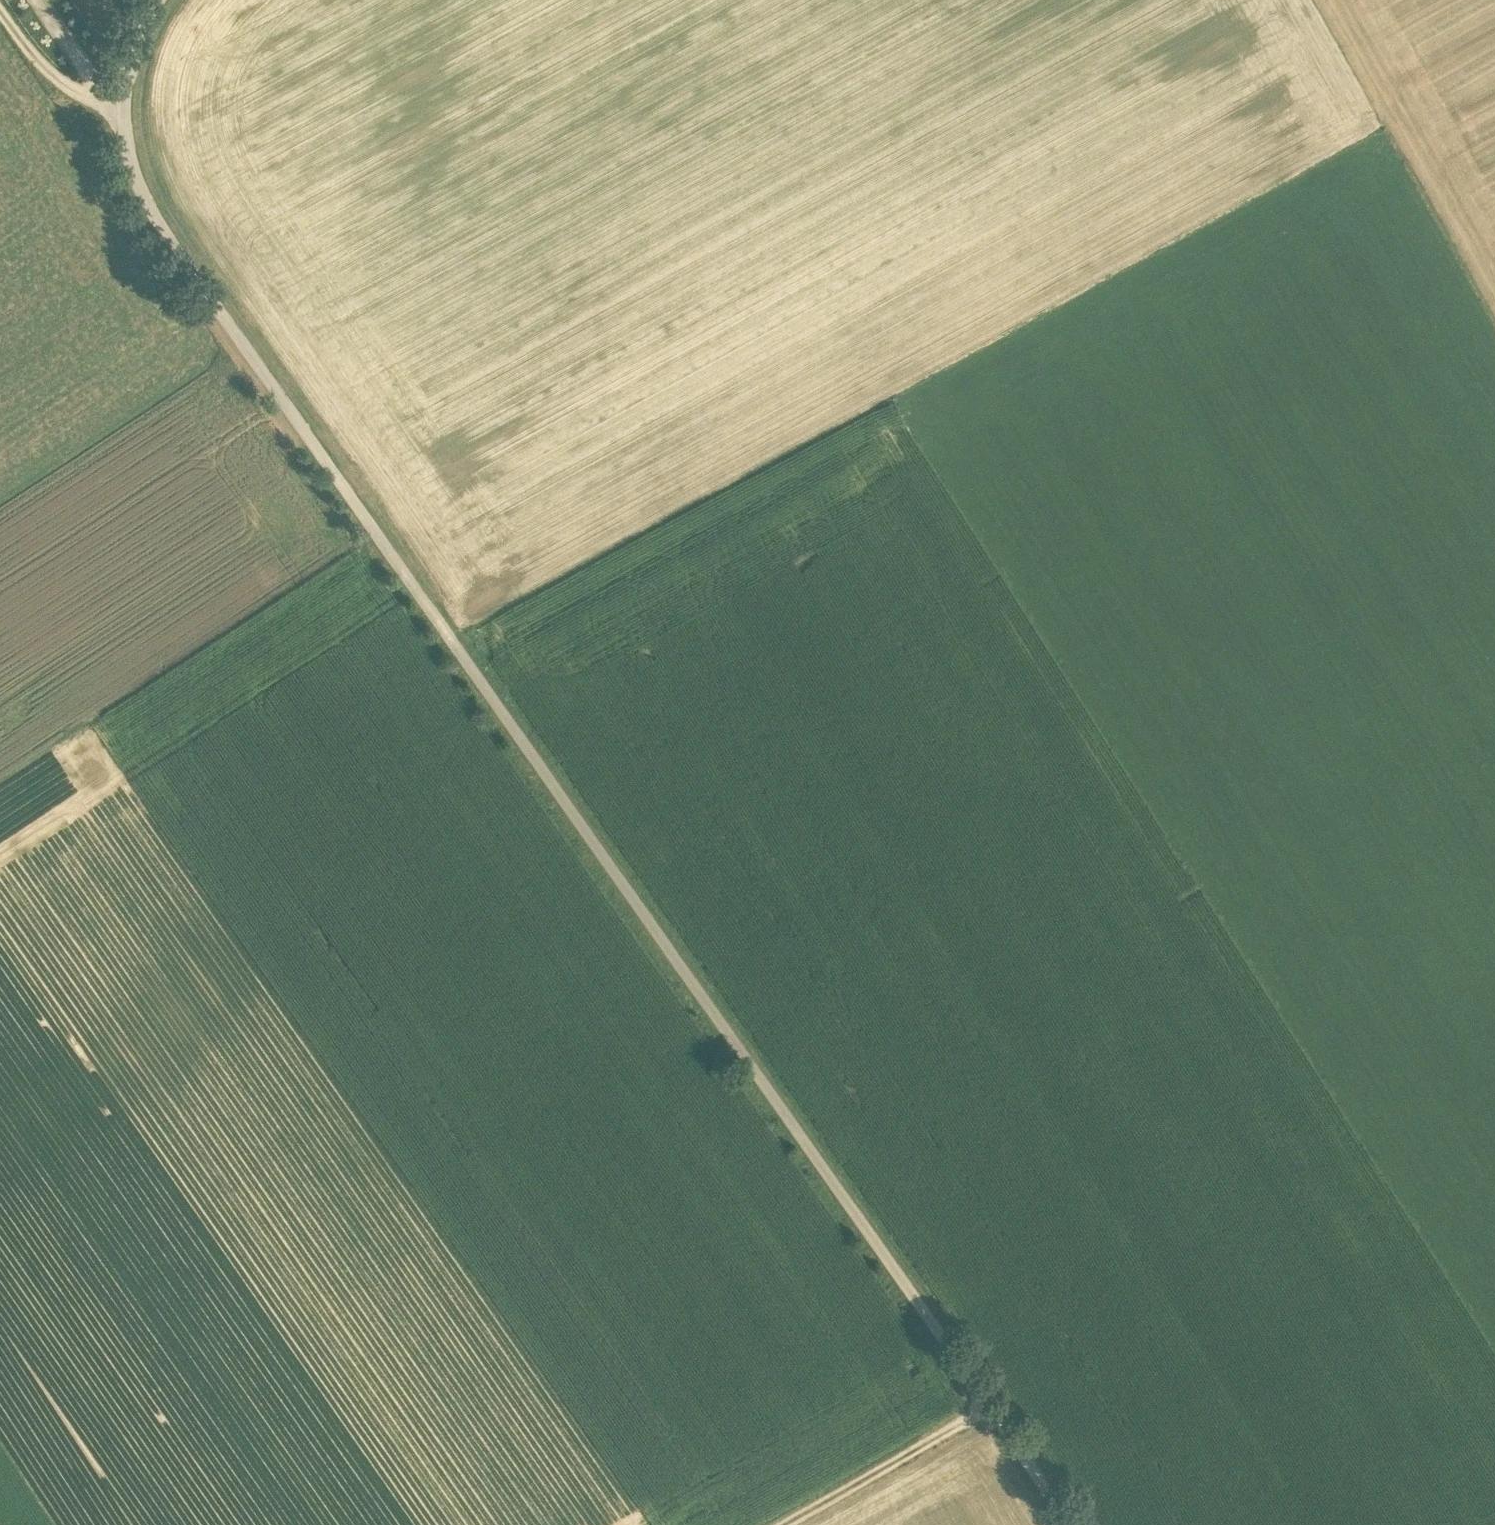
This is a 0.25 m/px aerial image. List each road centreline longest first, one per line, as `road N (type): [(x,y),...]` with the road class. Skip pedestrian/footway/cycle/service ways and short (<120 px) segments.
road 1 (unclassified): [(1069,1524),(158,221),(132,164),(124,103),(156,0)]
road 2 (track): [(782,1524),(990,1408)]
road 3 (track): [(0,5),(55,76),(124,103)]

